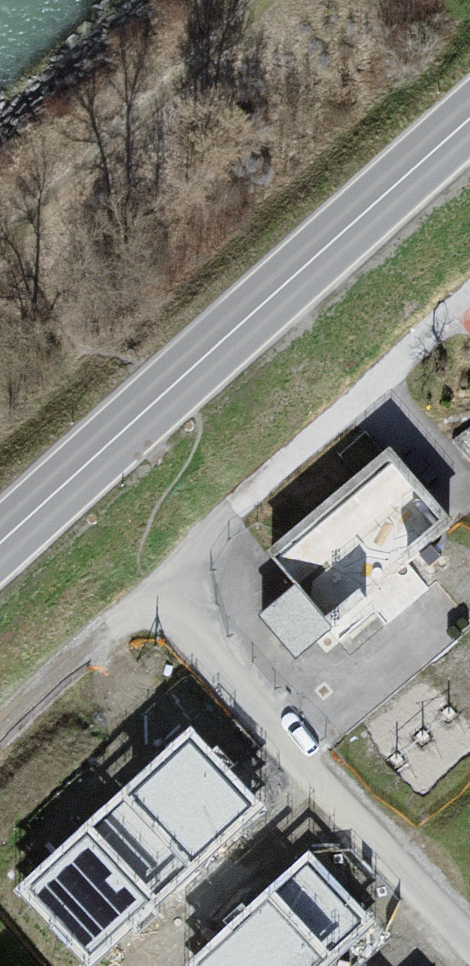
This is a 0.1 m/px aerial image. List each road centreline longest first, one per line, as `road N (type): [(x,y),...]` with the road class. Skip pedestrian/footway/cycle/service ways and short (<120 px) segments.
road 1 (tertiary): [(469,128),(0,543)]
road 2 (residential): [(469,295),(246,500),(174,586),(161,618)]
road 3 (residential): [(192,637),(469,936)]
road 4 (residential): [(0,726),(113,627),(140,615),(161,618)]

